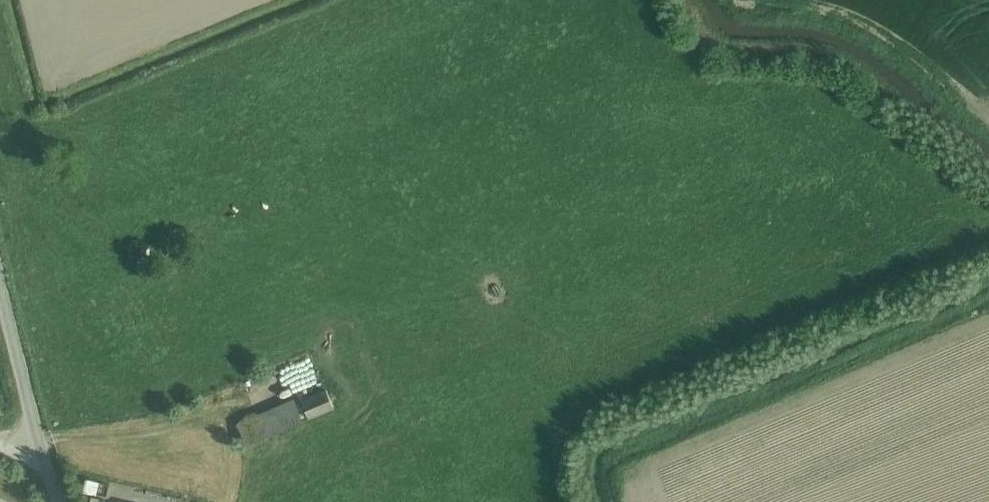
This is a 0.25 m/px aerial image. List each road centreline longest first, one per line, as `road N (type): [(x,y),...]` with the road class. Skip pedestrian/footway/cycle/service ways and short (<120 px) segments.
road 1 (unclassified): [(40,450),(0,280)]

